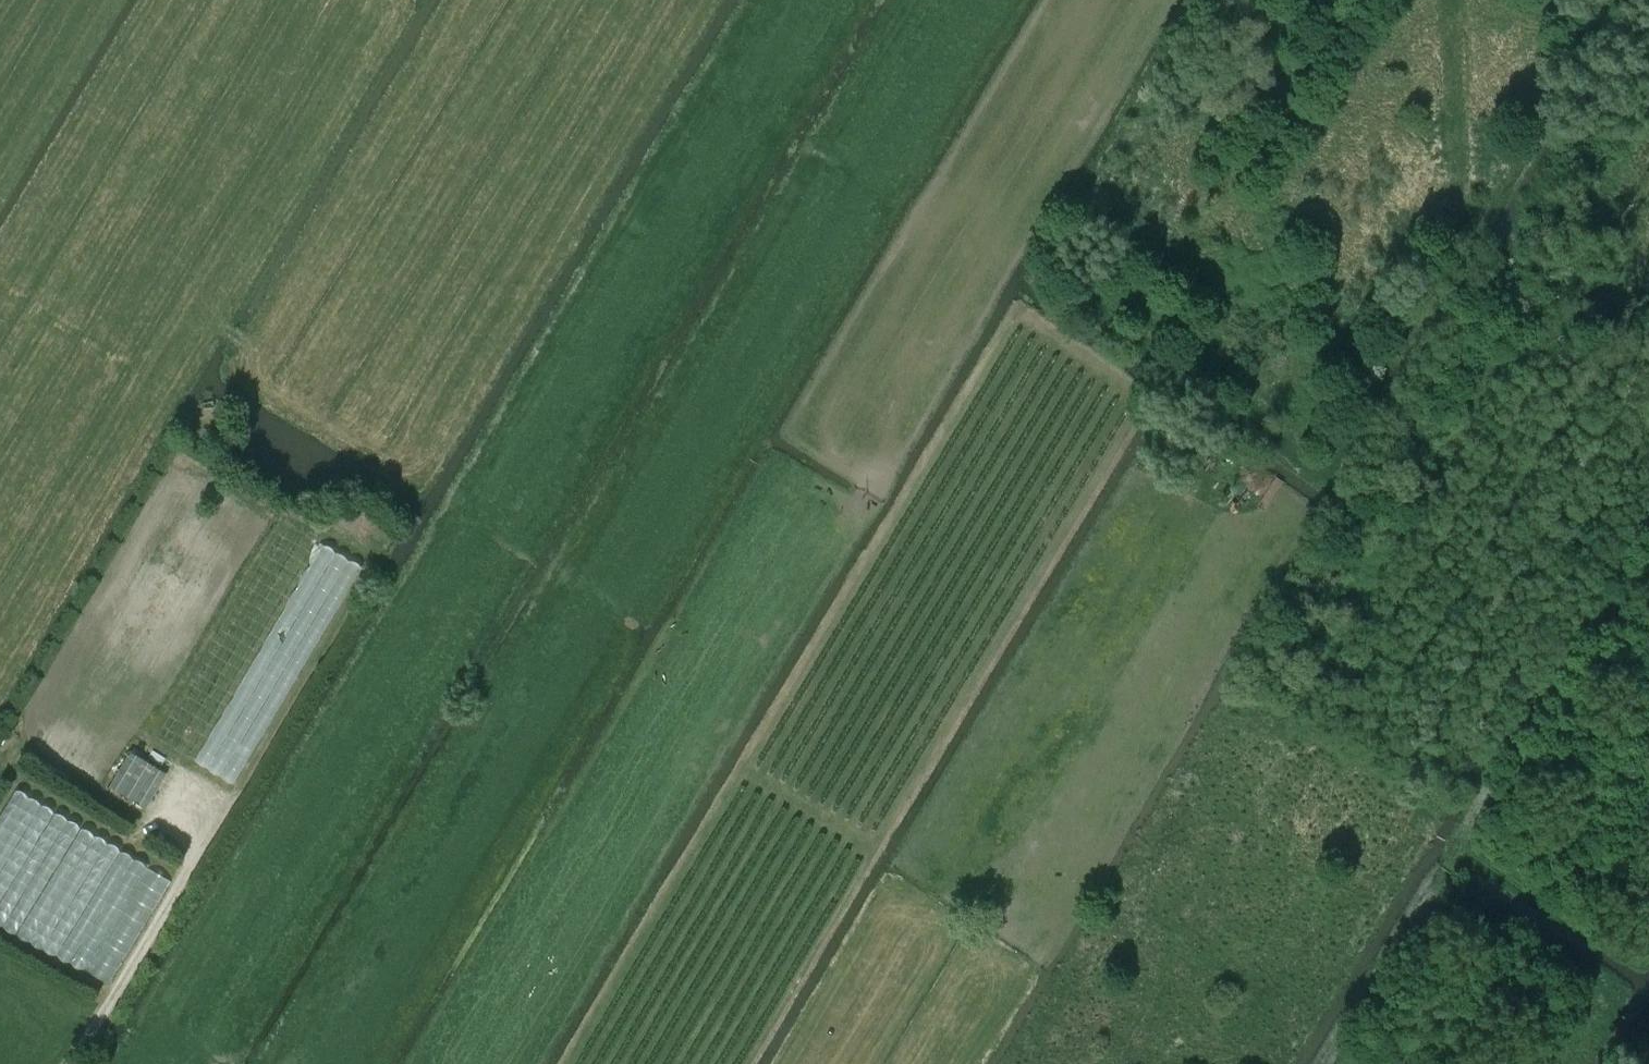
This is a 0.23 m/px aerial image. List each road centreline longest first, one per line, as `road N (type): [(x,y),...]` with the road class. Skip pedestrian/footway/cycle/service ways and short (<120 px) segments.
road 1 (track): [(1327,1063),(1648,540)]
road 2 (track): [(1576,1063),(1616,1000),(1610,984),(1437,883)]
road 3 (track): [(1510,265),(1648,29)]
road 4 (track): [(1462,845),(1621,944),(1648,937)]

